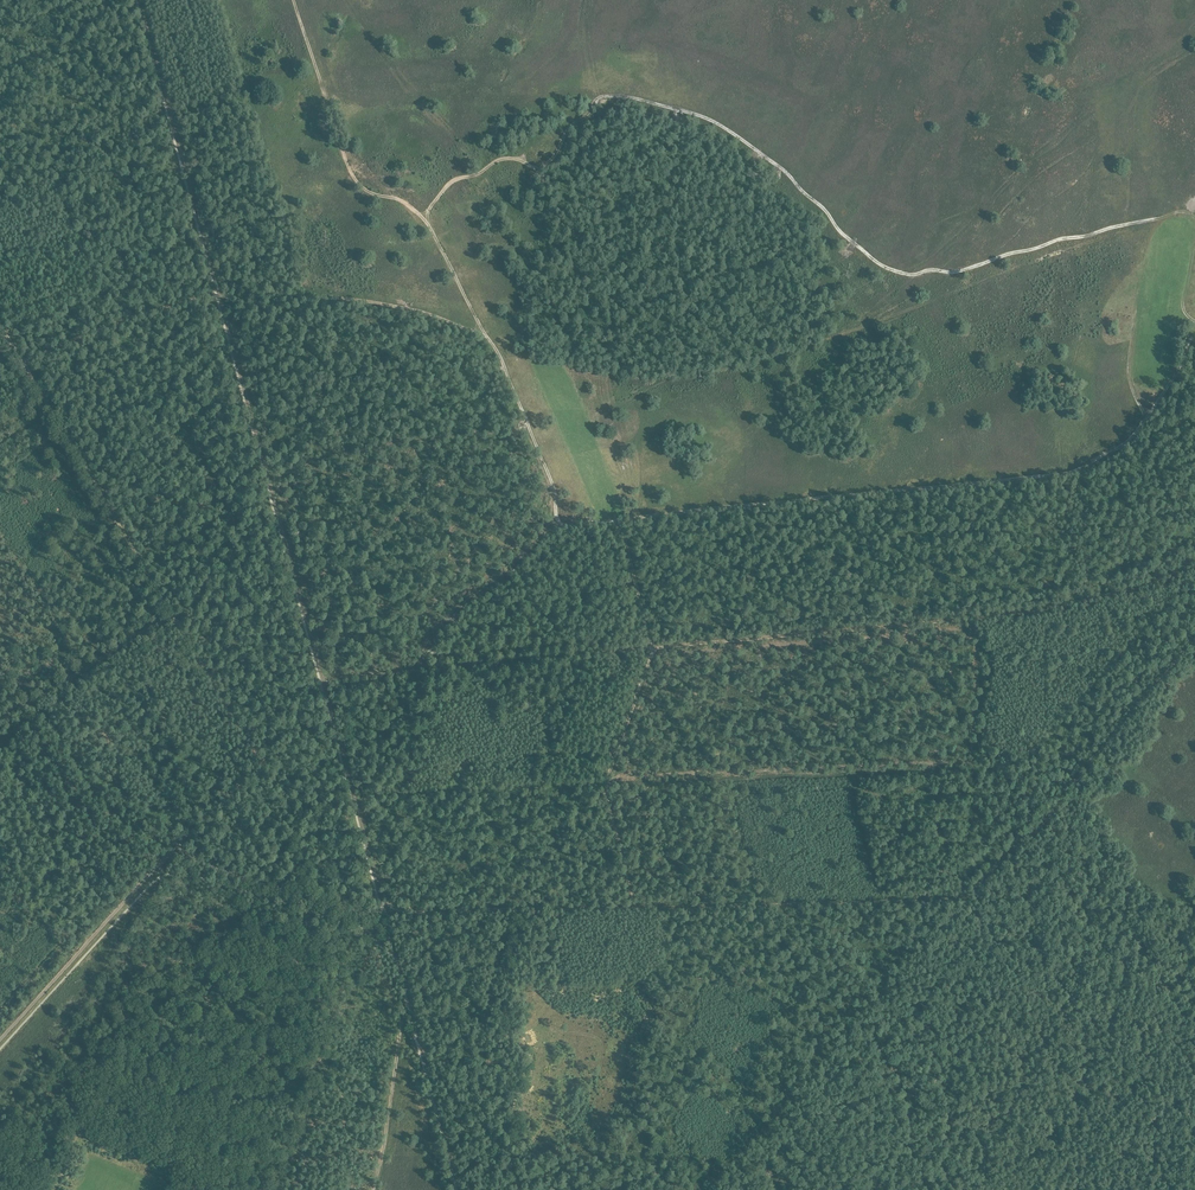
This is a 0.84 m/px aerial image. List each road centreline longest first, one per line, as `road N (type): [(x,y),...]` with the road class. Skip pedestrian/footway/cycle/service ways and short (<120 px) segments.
road 1 (track): [(386,912),(140,0)]
road 2 (track): [(418,671),(427,634),(442,616),(554,524),(550,491),(436,237),(419,210),(354,175),(293,0)]
road 3 (track): [(418,671),(994,617),(1124,591),(1194,562)]
road 4 (track): [(554,524),(1092,466),(1147,415),(1193,329)]
road 5 (track): [(632,909),(961,899),(1042,827),(1194,638)]
road 6 (track): [(23,362),(114,324),(216,295),(390,305),(486,340)]
road 7 (track): [(620,517),(651,648),(605,790),(632,909)]
road 8 (track): [(0,324),(172,615)]
road 9 (track): [(172,615),(258,760),(175,854)]
road 10 (track): [(175,854),(0,1040)]
road 11 (track): [(386,912),(632,909)]
road 12 (track): [(460,1189),(407,993)]
road 13 (track): [(172,615),(0,720)]
road 14 (track): [(405,999),(373,1189)]
road 15 (track): [(338,908),(175,854)]

